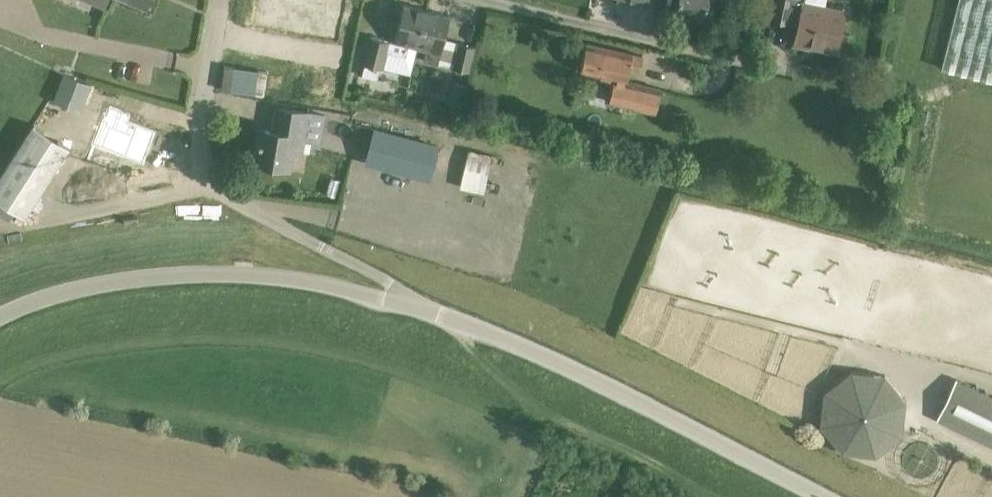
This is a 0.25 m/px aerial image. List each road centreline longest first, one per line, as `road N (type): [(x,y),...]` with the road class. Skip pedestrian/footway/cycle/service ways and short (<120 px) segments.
road 1 (unclassified): [(0,315),(132,279),(242,274),(307,280),(432,311)]
road 2 (unclassified): [(432,311),(225,191),(209,173),(203,115),(223,0)]
road 3 (unclassified): [(827,496),(563,365),(432,311)]
road 4 (residential): [(498,0),(836,78)]
road 5 (track): [(557,415),(705,493)]
road 6 (track): [(458,321),(464,341),(557,415)]

